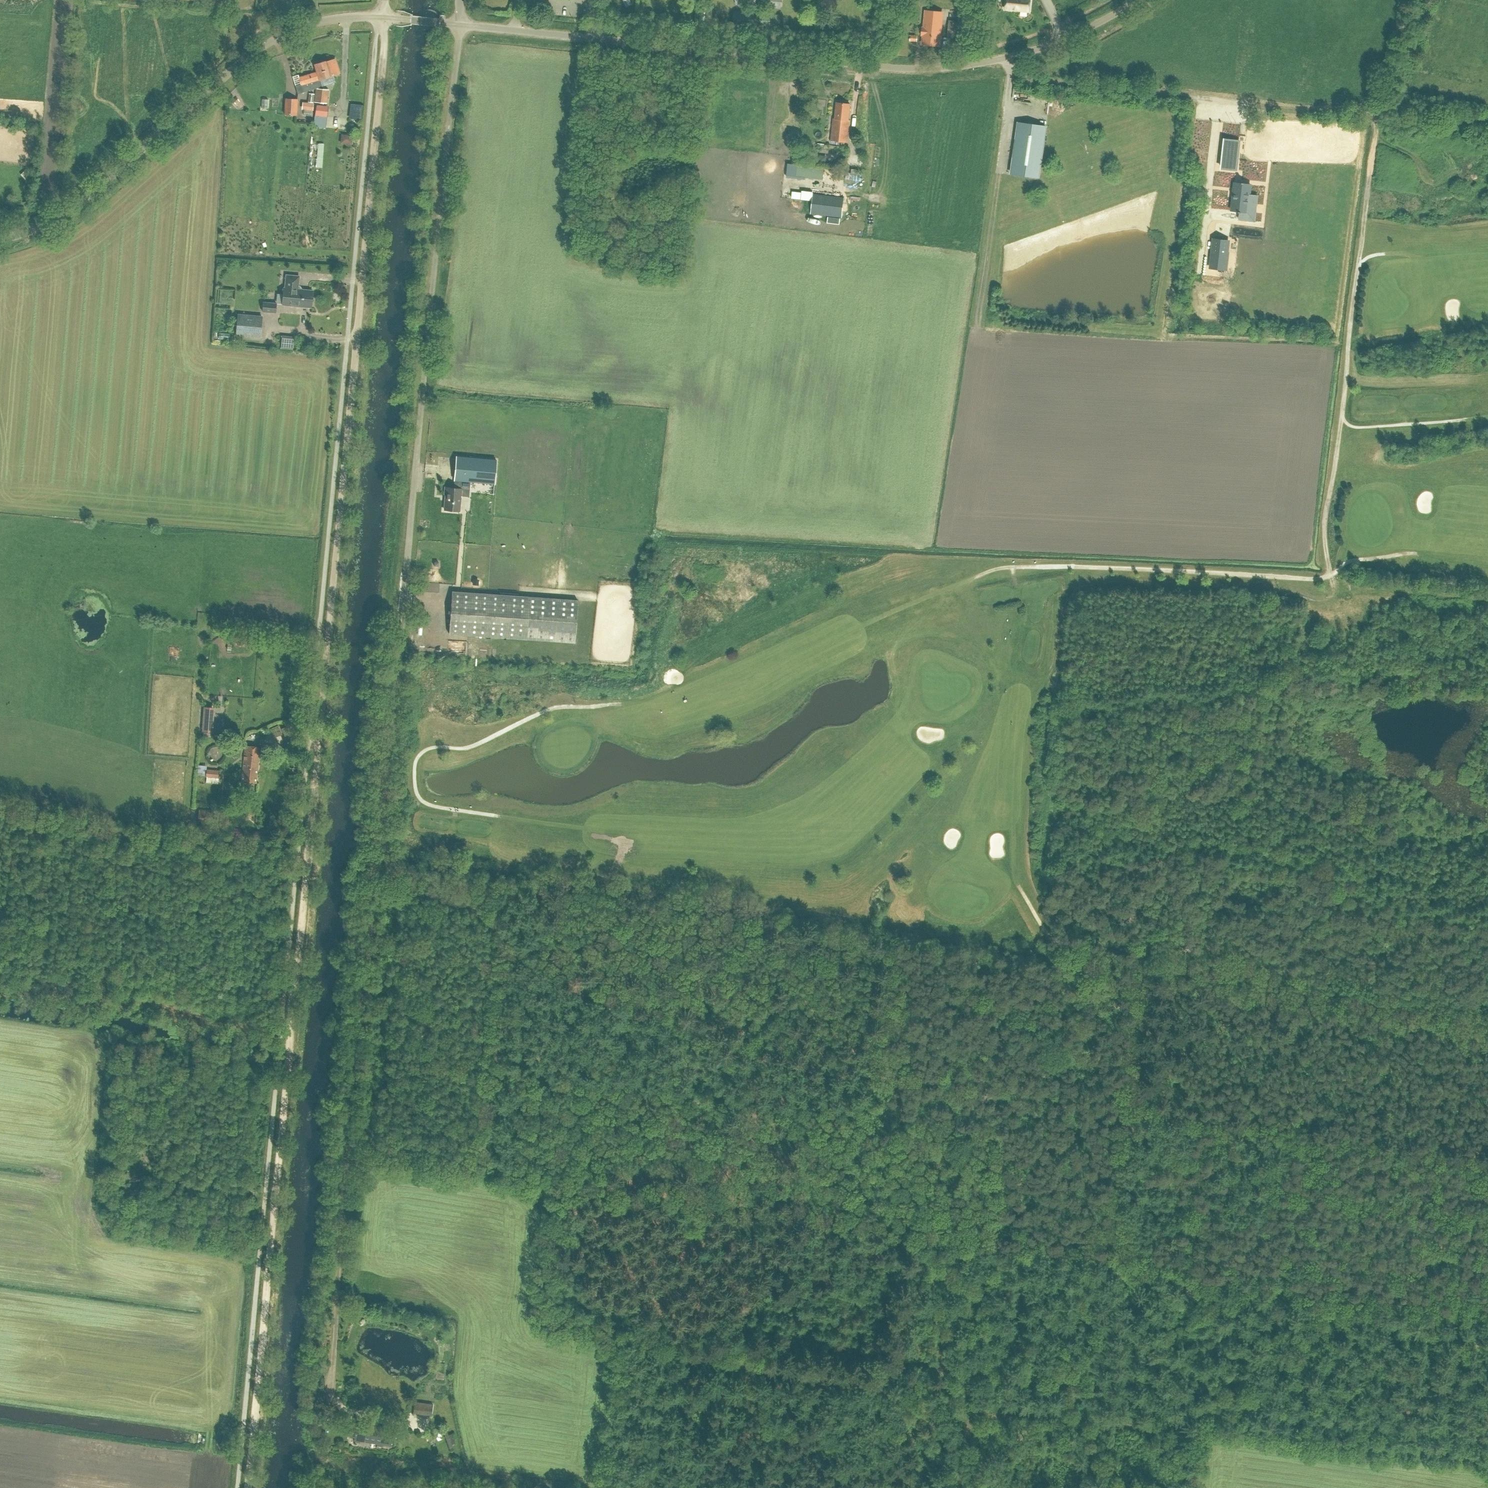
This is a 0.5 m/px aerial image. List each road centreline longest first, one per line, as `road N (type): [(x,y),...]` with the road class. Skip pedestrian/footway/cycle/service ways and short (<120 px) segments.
road 1 (track): [(384,18),(249,1487)]
road 2 (track): [(1374,112),(1324,520),(1334,591),(1310,599),(1248,583),(1085,581),(1070,590),(1048,685)]
road 3 (unclassified): [(460,25),(908,70),(993,62),(1067,39)]
road 4 (unclassified): [(403,605),(460,25)]
road 5 (track): [(364,1413),(339,1404),(329,1389),(378,896)]
road 6 (track): [(968,1411),(1136,1429),(1239,1410),(1481,1438)]
road 7 (track): [(1487,1015),(1057,946),(1026,898)]
road 8 (track): [(1008,58),(1026,76),(1052,83),(1487,123)]
road 9 (unclassified): [(0,239),(71,211),(263,46),(327,20),(384,18)]
road 10 (track): [(1333,576),(1047,567),(1007,568),(972,581)]
road 11 (track): [(378,896),(403,605)]
road 12 (track): [(51,222),(70,0)]
road 13 (track): [(265,1193),(104,1173)]
road 14 (track): [(957,1487),(968,1383),(936,1363)]

